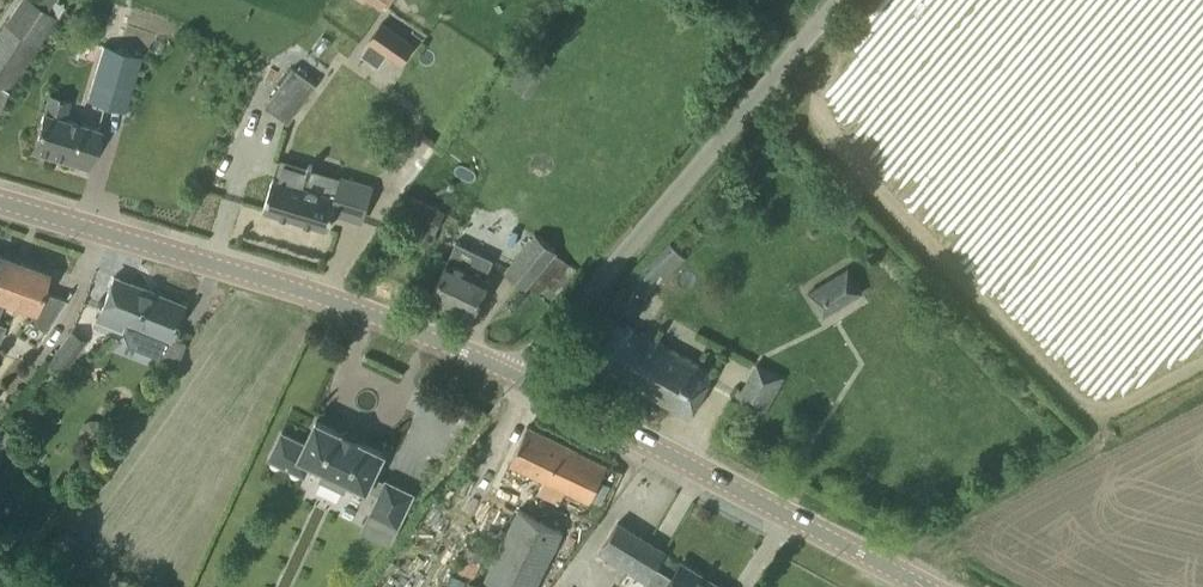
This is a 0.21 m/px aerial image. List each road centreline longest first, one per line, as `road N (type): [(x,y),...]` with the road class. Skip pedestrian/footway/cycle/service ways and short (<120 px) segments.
road 1 (secondary): [(516,374),(384,318),(0,198)]
road 2 (unclassified): [(516,374),(835,0)]
road 3 (secondary): [(930,586),(516,374)]

